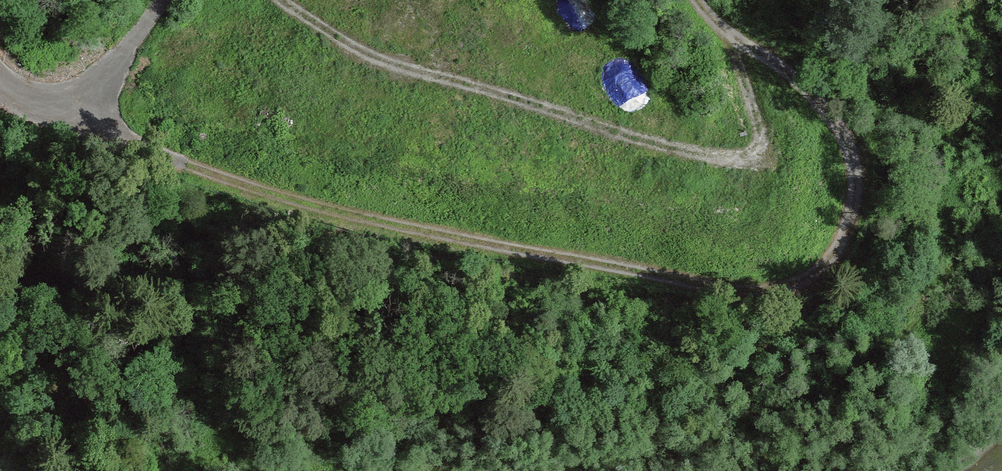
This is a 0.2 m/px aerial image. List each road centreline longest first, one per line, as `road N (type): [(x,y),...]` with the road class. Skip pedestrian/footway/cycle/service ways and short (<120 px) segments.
road 1 (track): [(92,84),(116,126),(148,146),(297,198),(410,231),(745,292),(785,291),(826,270),(851,236),(860,186),(853,147),(829,108),(695,0)]
road 2 (track): [(263,0),(350,52),(686,156),(758,162),(773,144),(734,38)]

